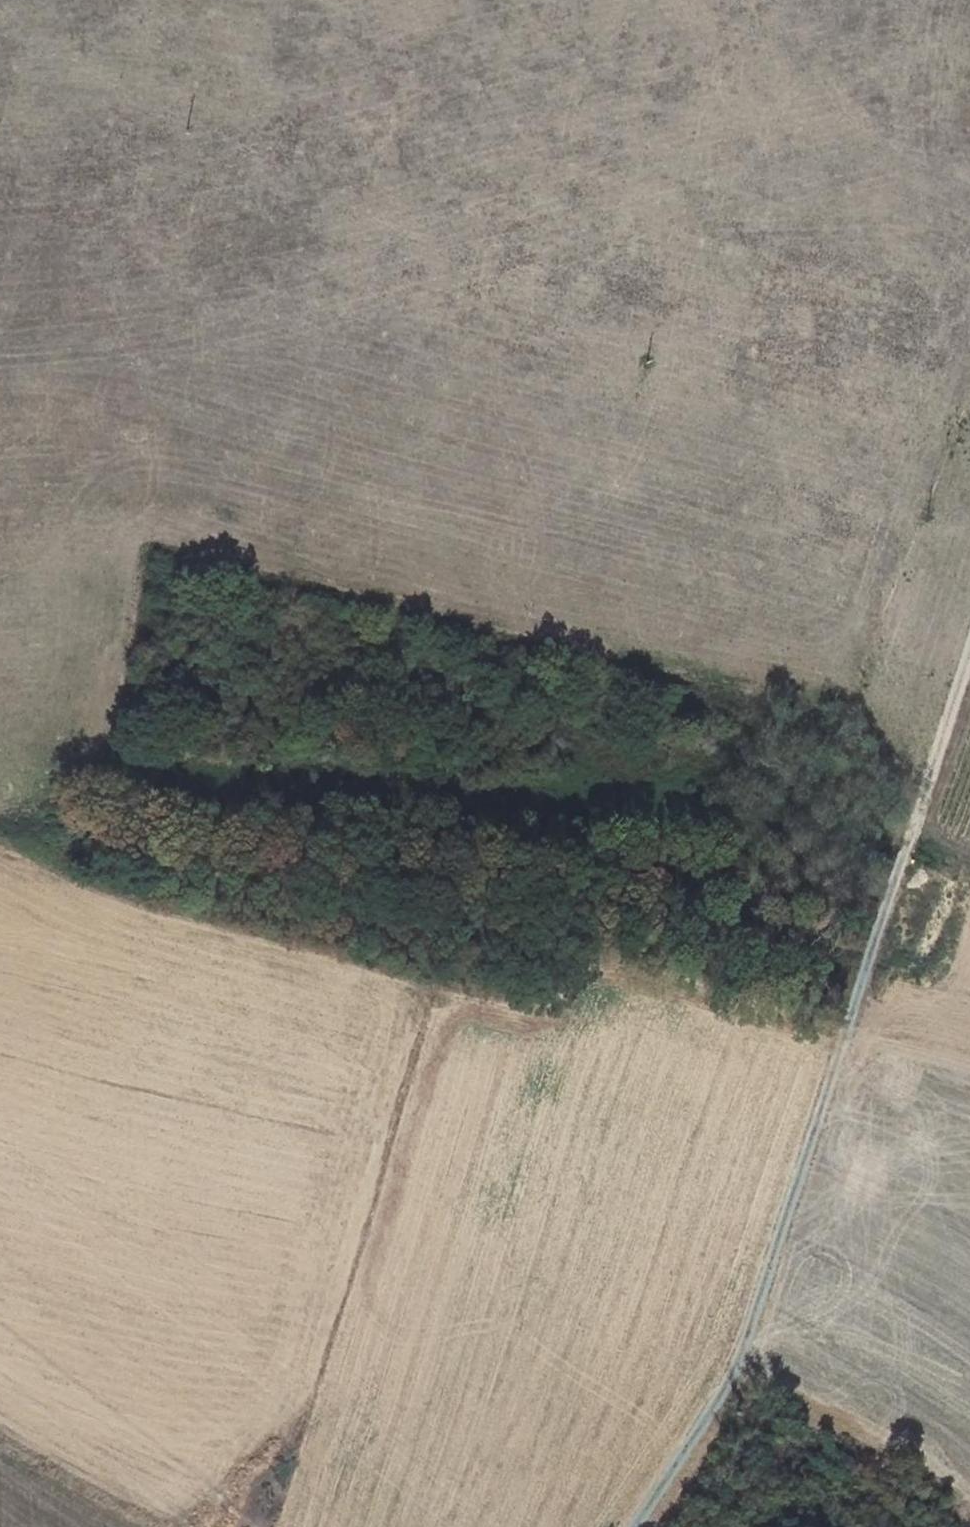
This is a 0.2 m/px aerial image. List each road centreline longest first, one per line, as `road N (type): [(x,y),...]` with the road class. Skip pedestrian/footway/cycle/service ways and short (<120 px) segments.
road 1 (track): [(969,662),(746,1337),(631,1526)]

